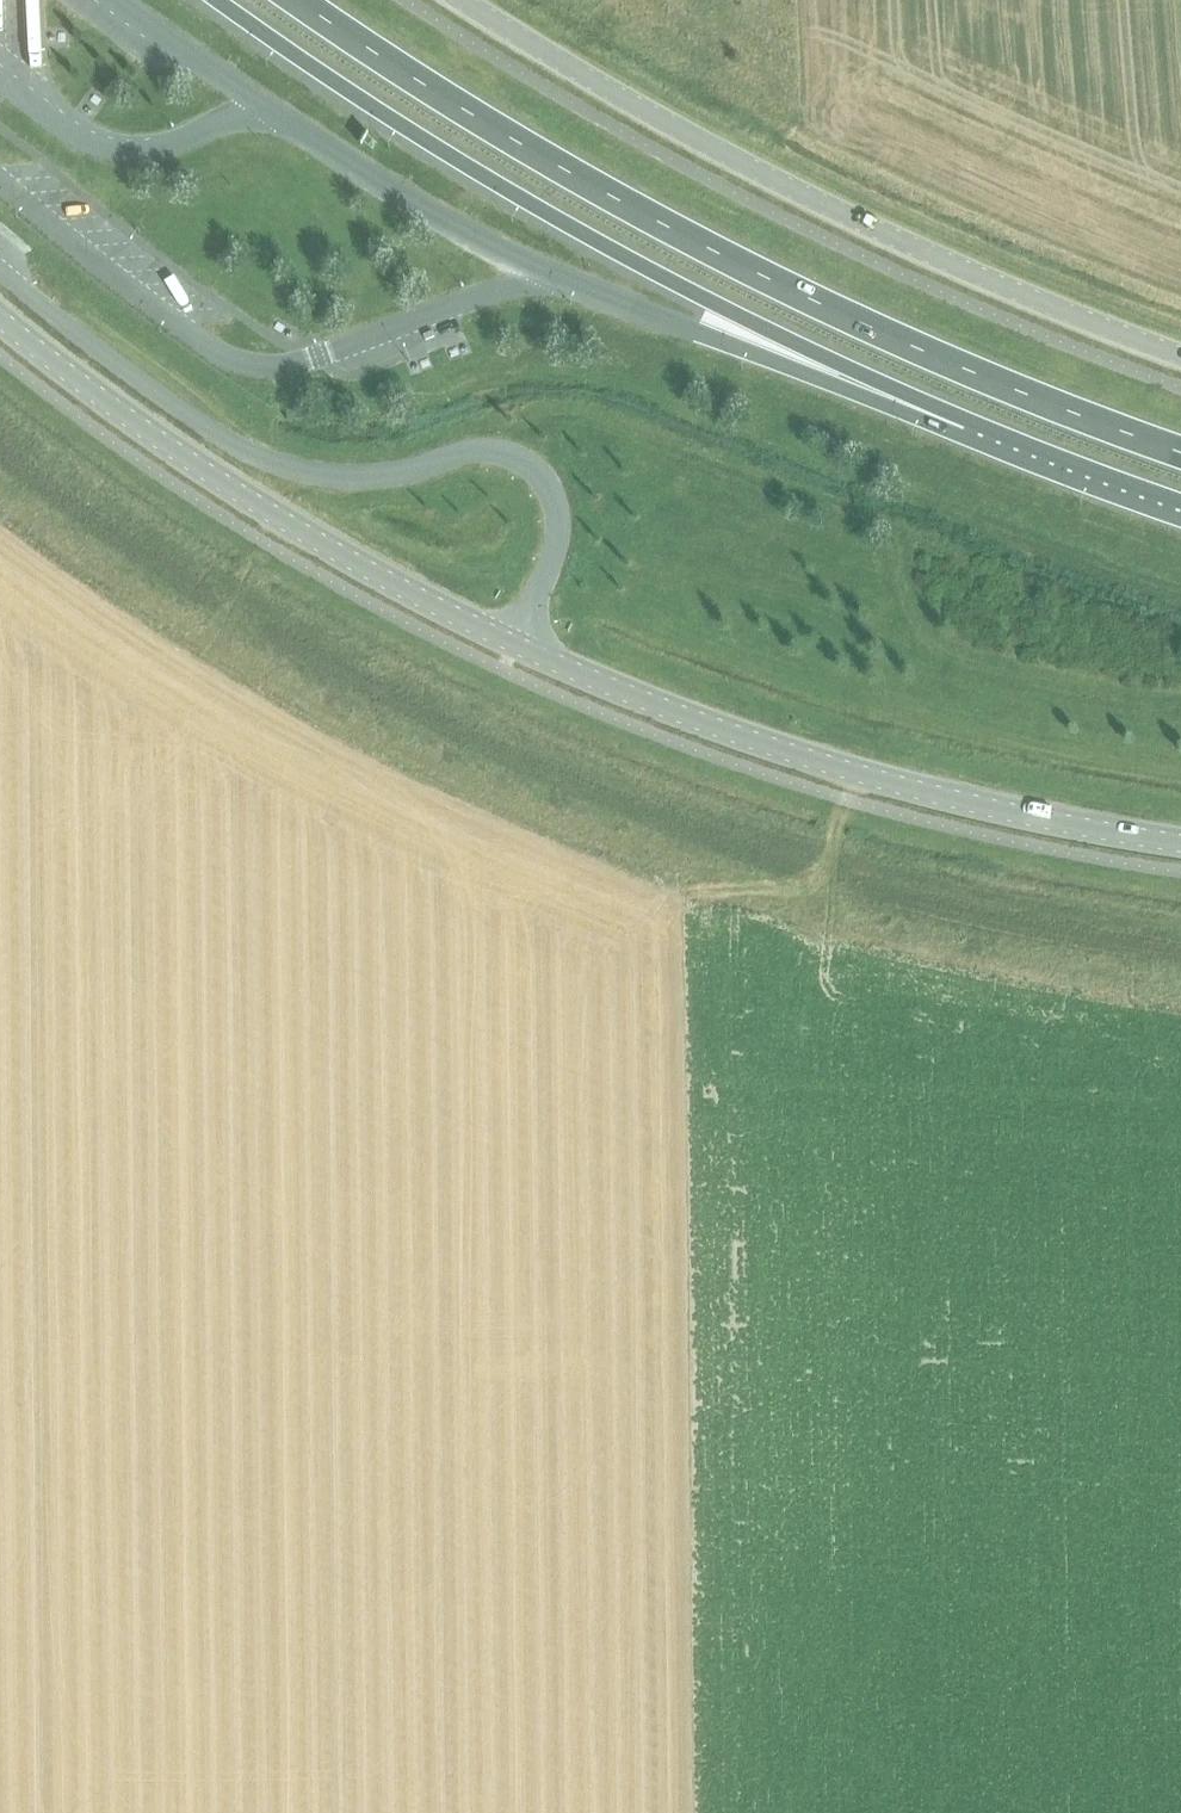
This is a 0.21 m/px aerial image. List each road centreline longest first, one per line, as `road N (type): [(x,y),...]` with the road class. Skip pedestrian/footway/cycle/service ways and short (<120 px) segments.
road 1 (secondary): [(0,319),(271,514),(418,597),(585,677),(839,768),(1061,824),(1180,844)]
road 2 (trunk): [(1180,454),(967,371),(771,281),(595,187),(298,0)]
road 3 (trunk): [(219,0),(405,129),(553,215),(999,444)]
road 4 (tertiary): [(457,0),(804,194),(938,258),(1180,356)]
road 5 (trunk): [(569,280),(956,434),(999,444)]
road 6 (trunk): [(999,444),(1180,511)]

